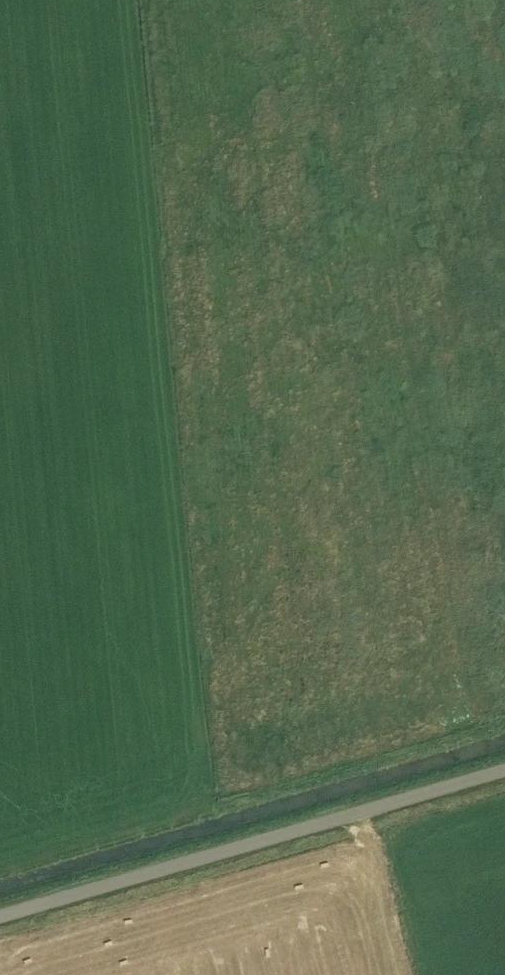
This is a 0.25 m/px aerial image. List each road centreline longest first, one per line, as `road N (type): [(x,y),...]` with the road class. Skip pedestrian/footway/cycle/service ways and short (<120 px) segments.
road 1 (unclassified): [(0,916),(504,770)]

